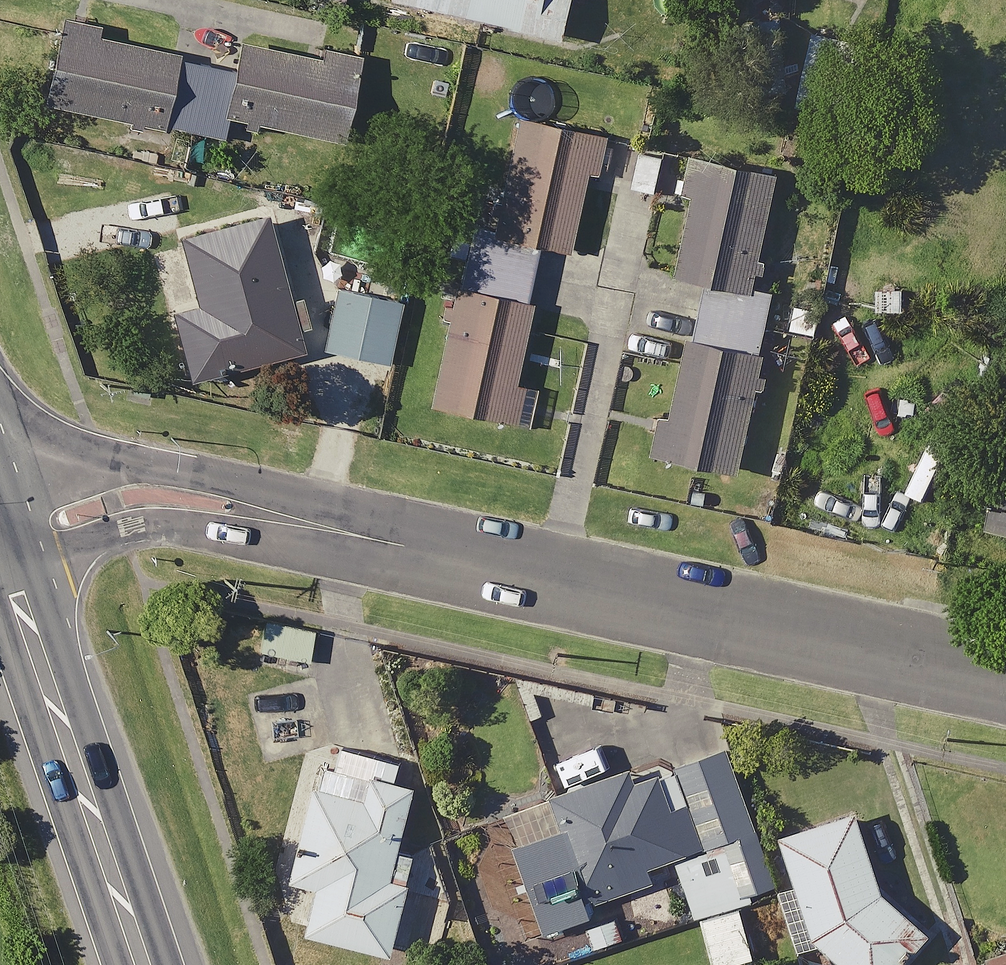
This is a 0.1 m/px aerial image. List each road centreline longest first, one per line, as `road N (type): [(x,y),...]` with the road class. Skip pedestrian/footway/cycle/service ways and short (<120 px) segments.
road 1 (residential): [(0,529),(160,494),(1005,677)]
road 2 (primary): [(0,552),(139,964)]

